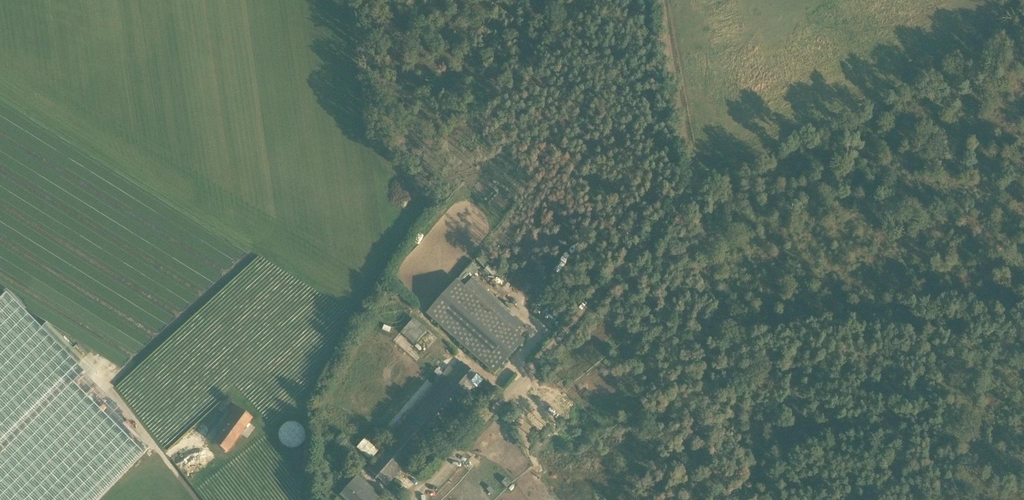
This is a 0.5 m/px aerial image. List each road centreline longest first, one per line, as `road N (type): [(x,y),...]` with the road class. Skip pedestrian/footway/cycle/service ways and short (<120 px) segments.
road 1 (track): [(693,193),(1023,31)]
road 2 (track): [(754,499),(693,193)]
road 3 (track): [(537,363),(693,193)]
road 4 (track): [(693,193),(657,0)]
road 5 (unclassified): [(414,499),(537,363)]

